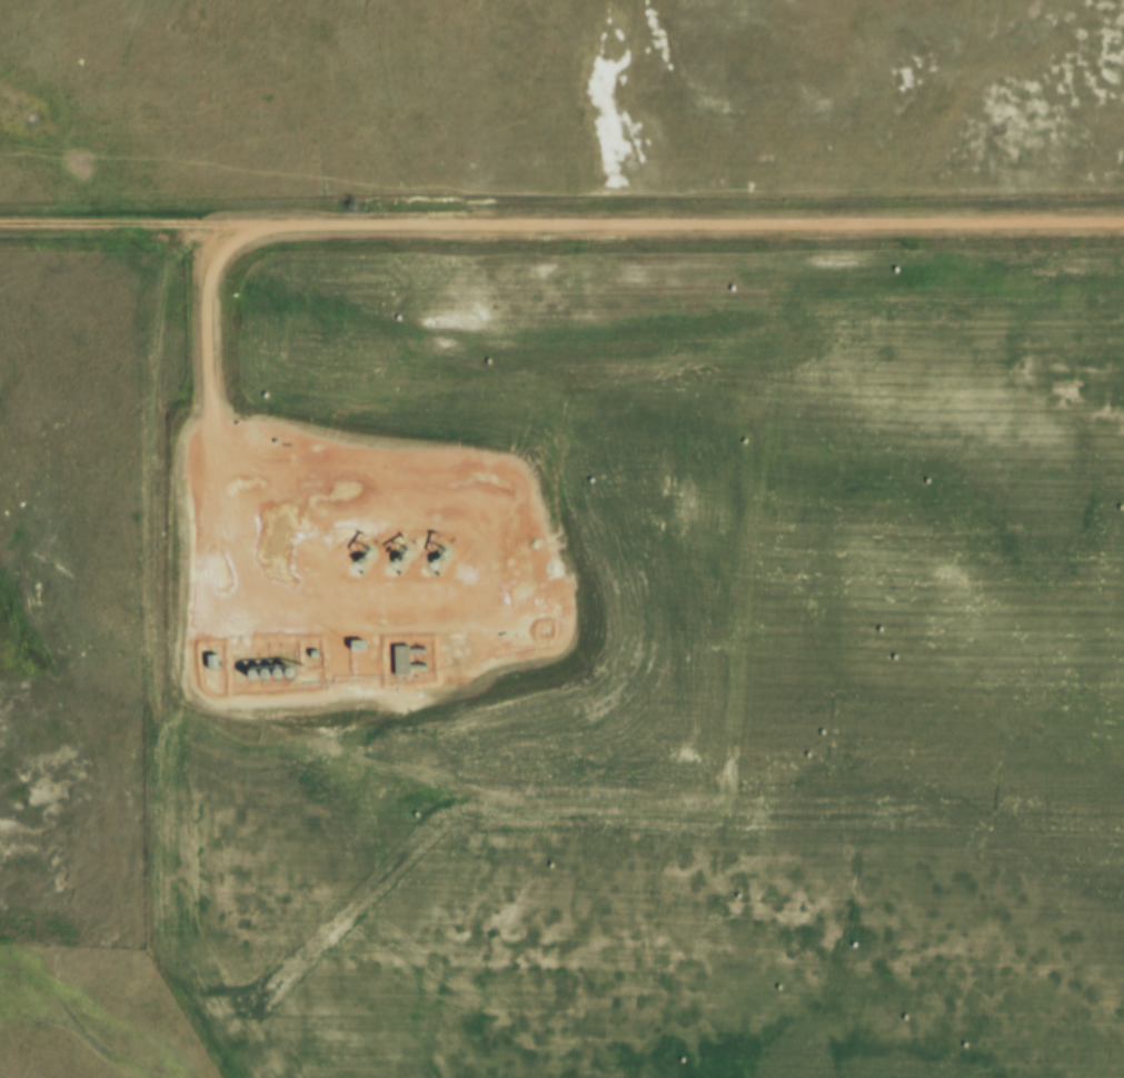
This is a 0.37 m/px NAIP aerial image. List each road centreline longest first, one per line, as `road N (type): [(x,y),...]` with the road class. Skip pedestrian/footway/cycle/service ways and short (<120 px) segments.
road 1 (residential): [(259,222),(1123,216)]
road 2 (track): [(259,222),(0,226)]

